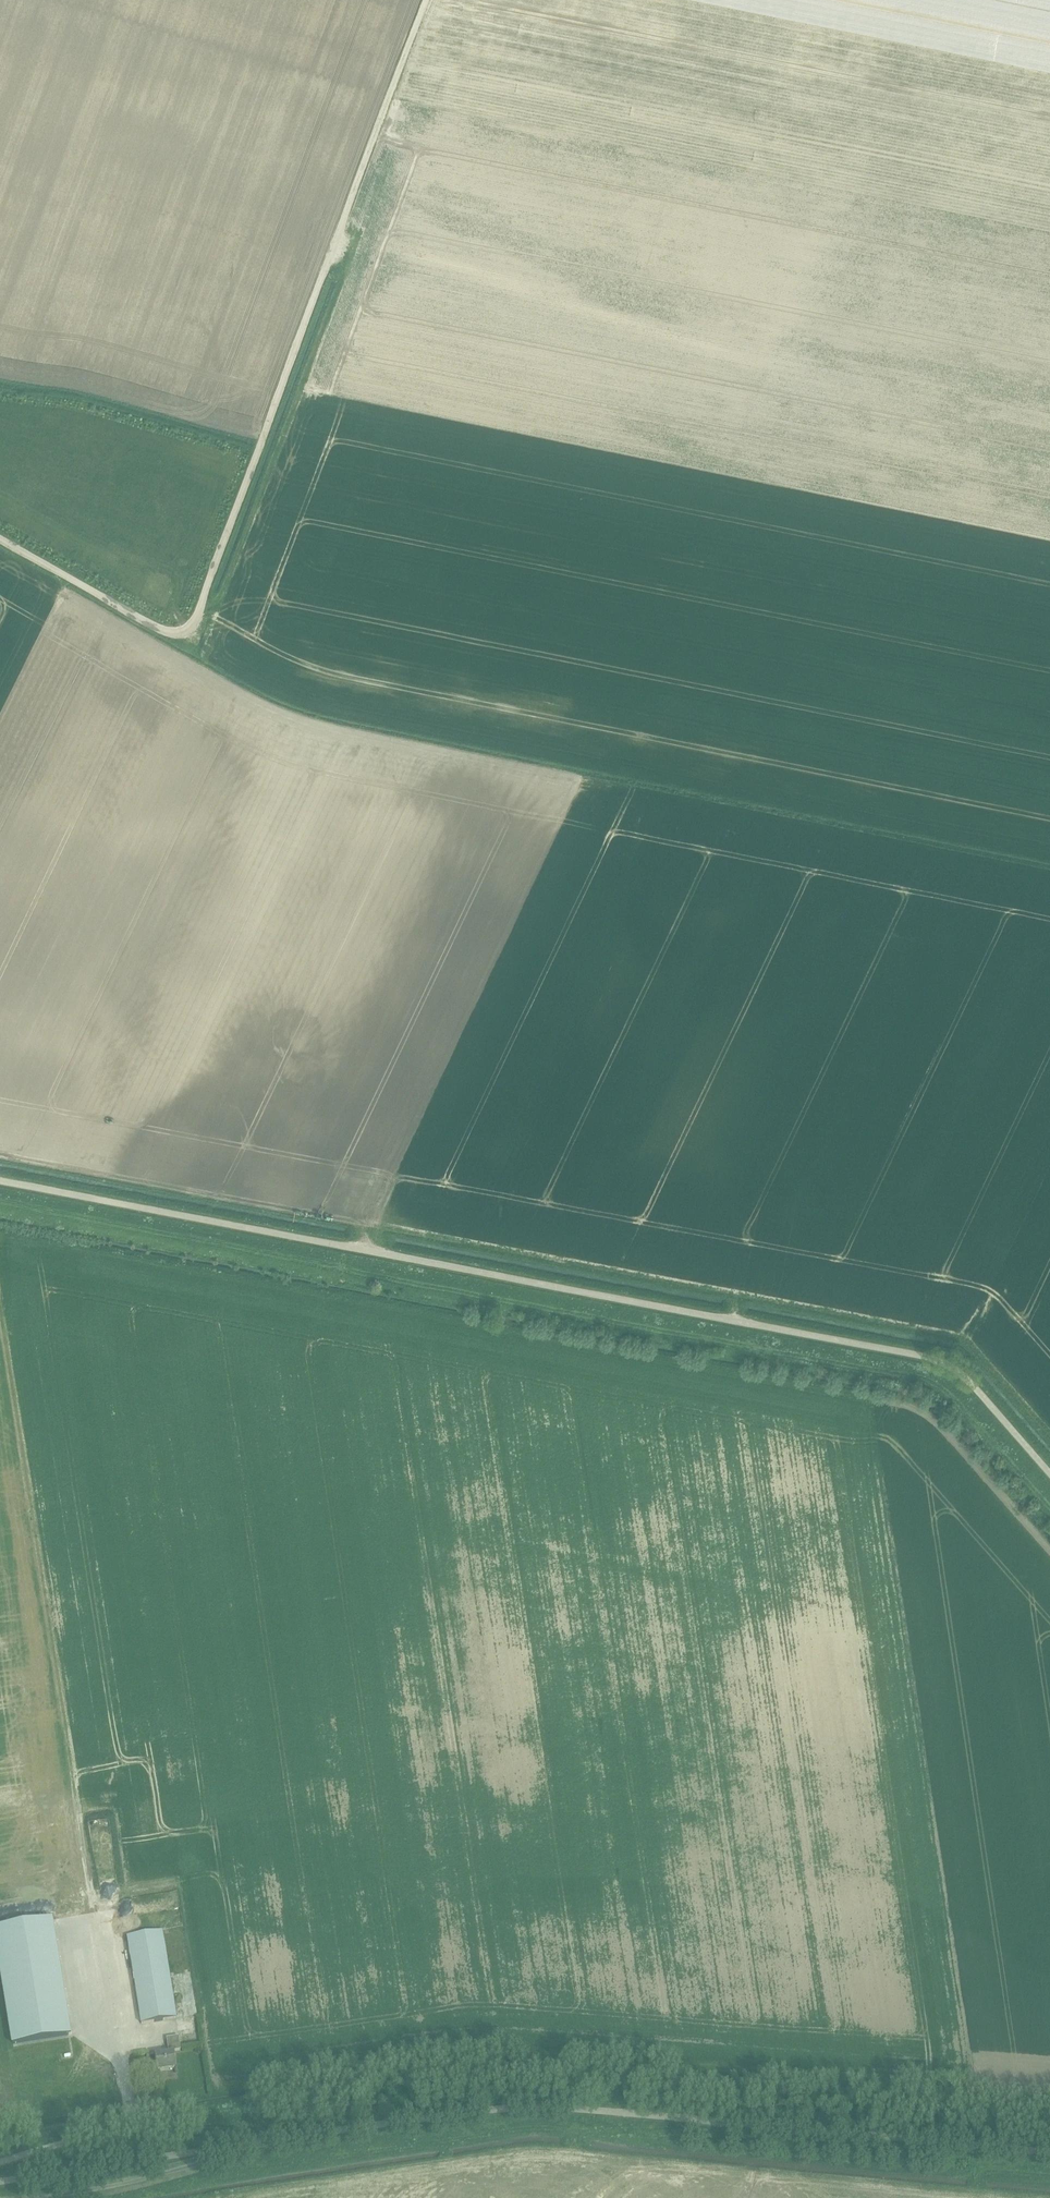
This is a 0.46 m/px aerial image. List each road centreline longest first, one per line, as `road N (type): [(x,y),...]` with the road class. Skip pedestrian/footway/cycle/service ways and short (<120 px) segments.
road 1 (unclassified): [(1049,1473),(963,1375),(937,1359),(0,1181)]
road 2 (track): [(425,0),(189,626),(171,636),(0,538)]
road 3 (unclassified): [(1049,2153),(558,2108),(280,2140)]
road 4 (unclassified): [(0,2163),(130,2126),(243,2129),(280,2140)]
road 5 (unclassified): [(280,2140),(0,2182)]

